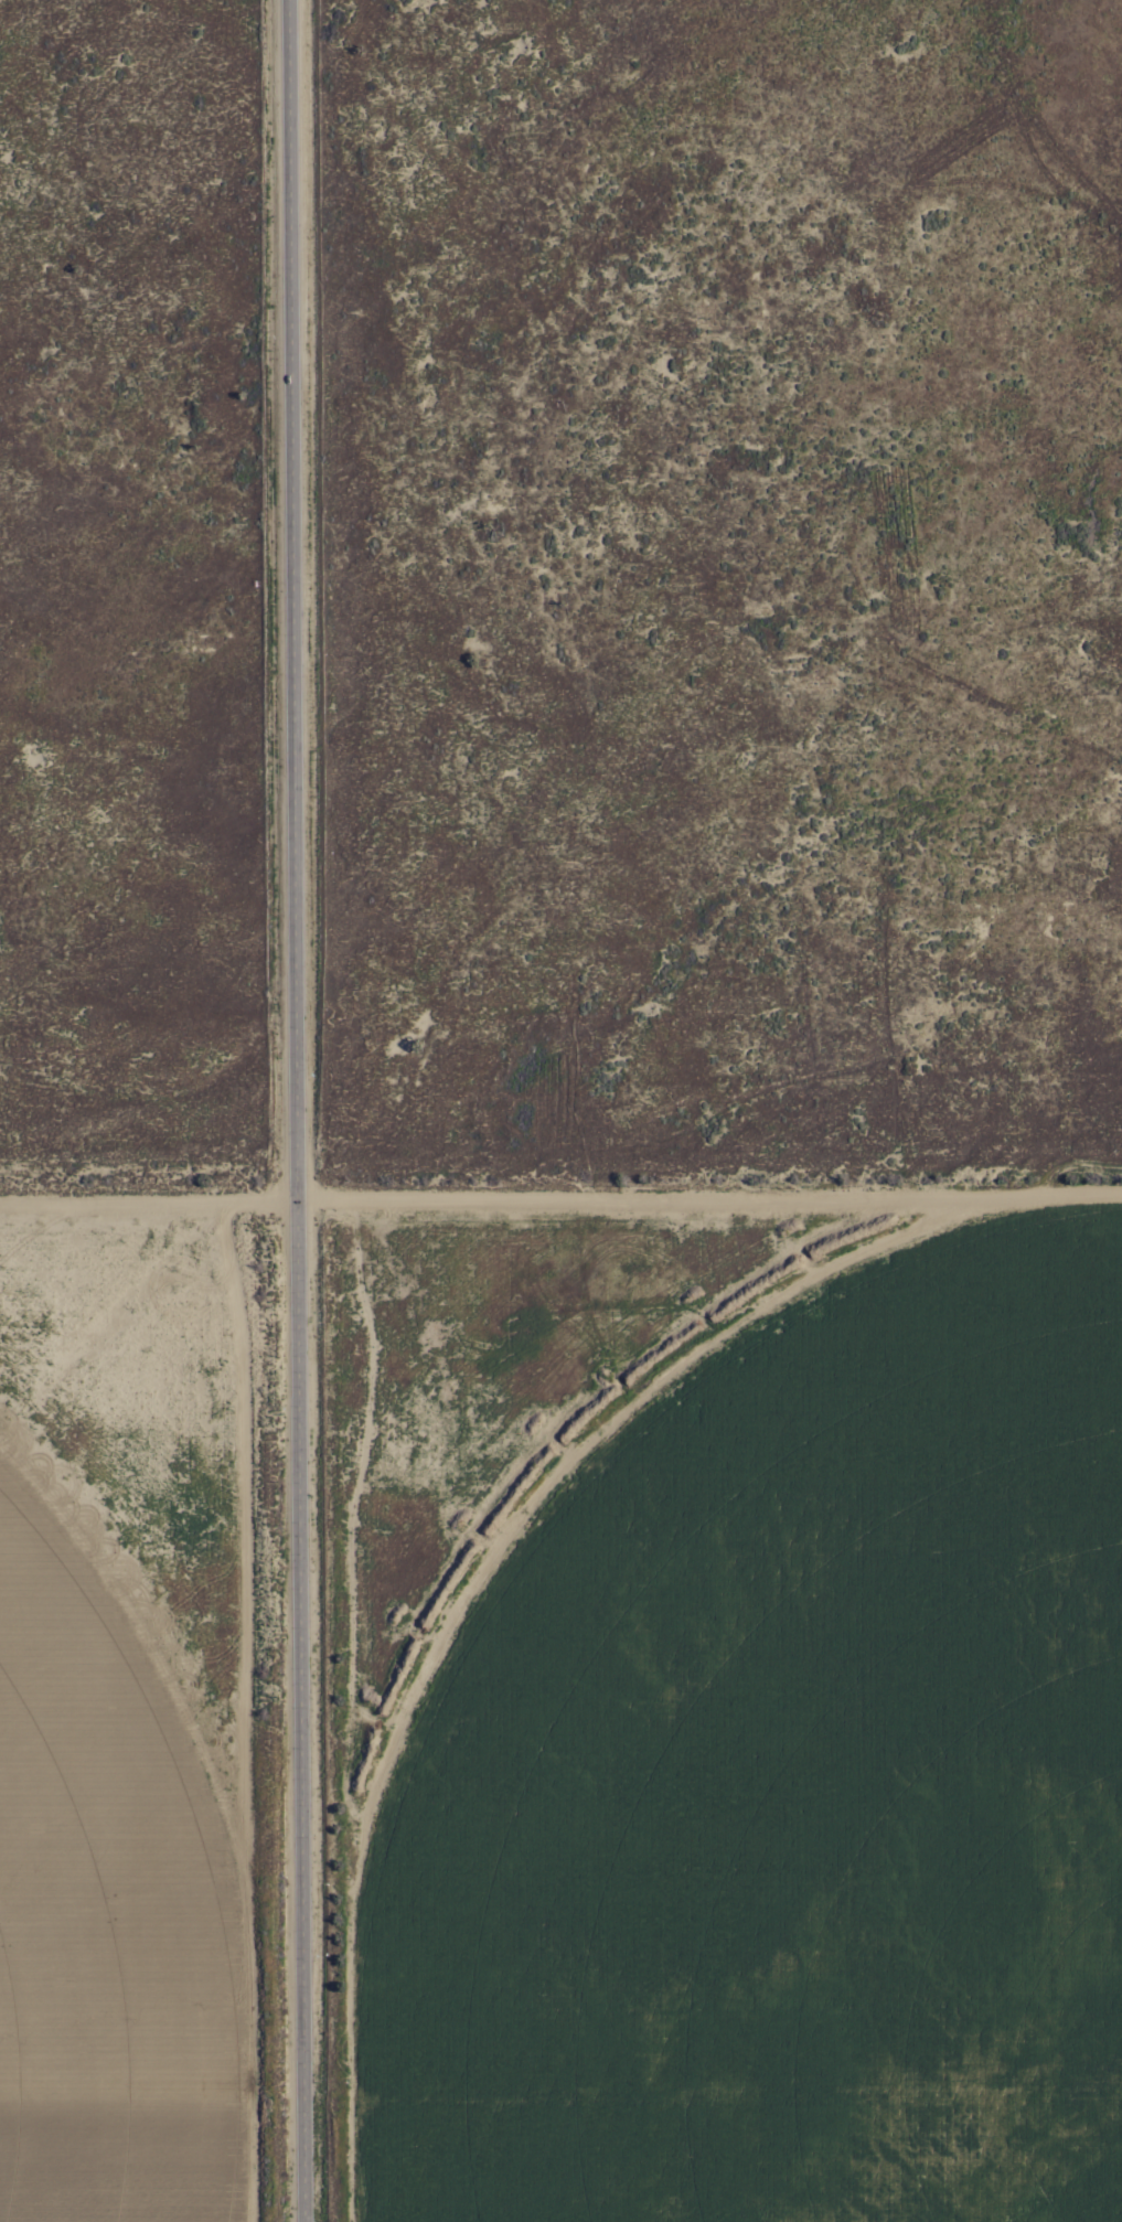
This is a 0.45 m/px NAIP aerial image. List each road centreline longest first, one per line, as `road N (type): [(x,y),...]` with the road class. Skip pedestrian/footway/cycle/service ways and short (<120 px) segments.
road 1 (primary): [(302,2221),(290,0)]

